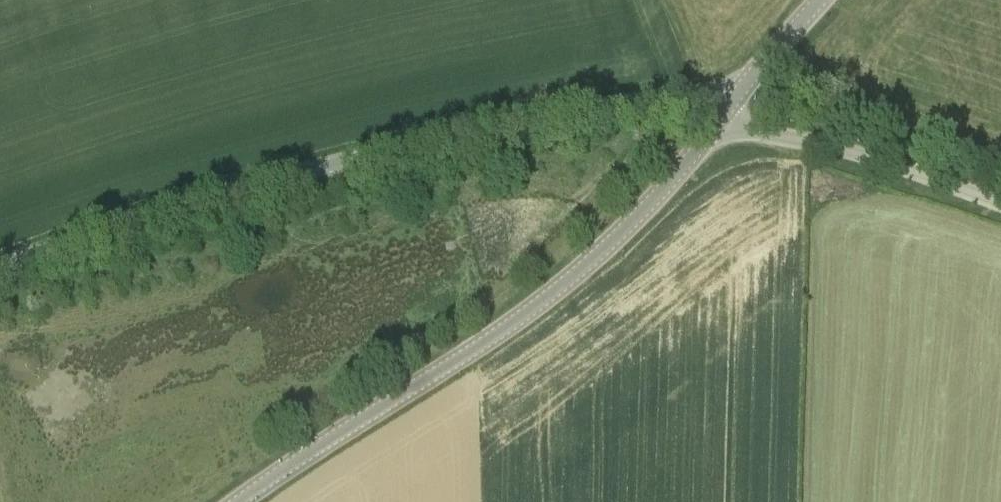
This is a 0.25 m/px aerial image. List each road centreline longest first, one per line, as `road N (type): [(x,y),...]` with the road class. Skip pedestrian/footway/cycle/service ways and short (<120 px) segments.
road 1 (unclassified): [(0,269),(174,209),(473,131),(648,101),(711,98),(733,105)]
road 2 (tertiary): [(240,501),(550,296),(636,220),(718,124)]
road 3 (unclassified): [(1000,203),(875,158),(718,124)]
road 4 (tertiary): [(733,105),(822,0)]

